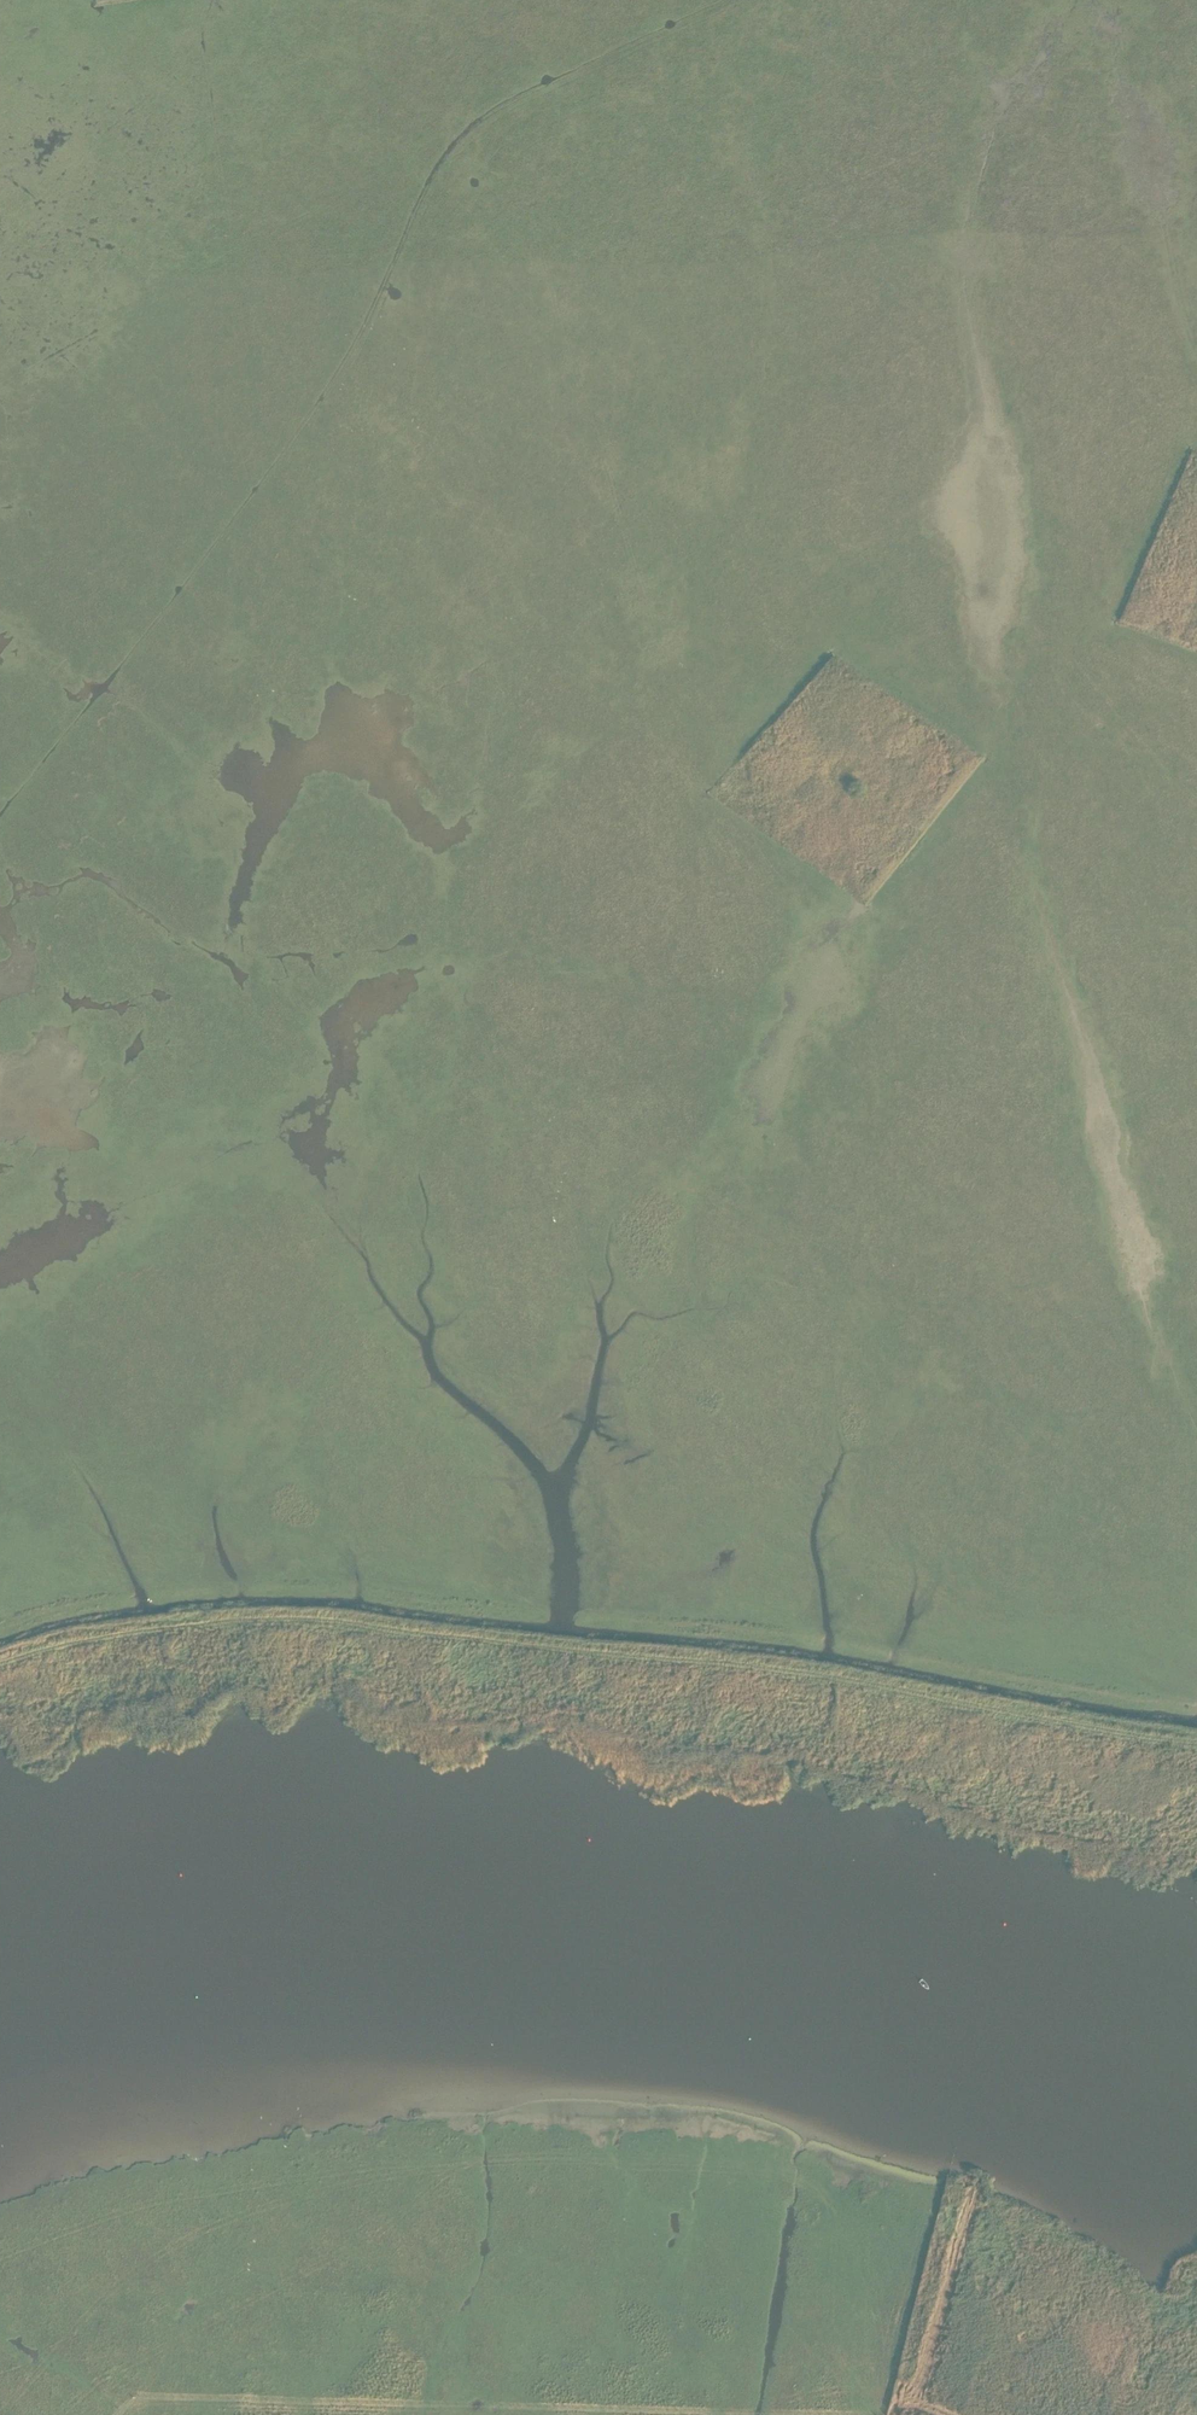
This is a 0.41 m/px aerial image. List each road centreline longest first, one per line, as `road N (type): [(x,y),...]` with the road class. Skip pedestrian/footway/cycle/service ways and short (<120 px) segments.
road 1 (track): [(1196,1741),(769,1669),(310,1621),(146,1630),(0,1664)]

